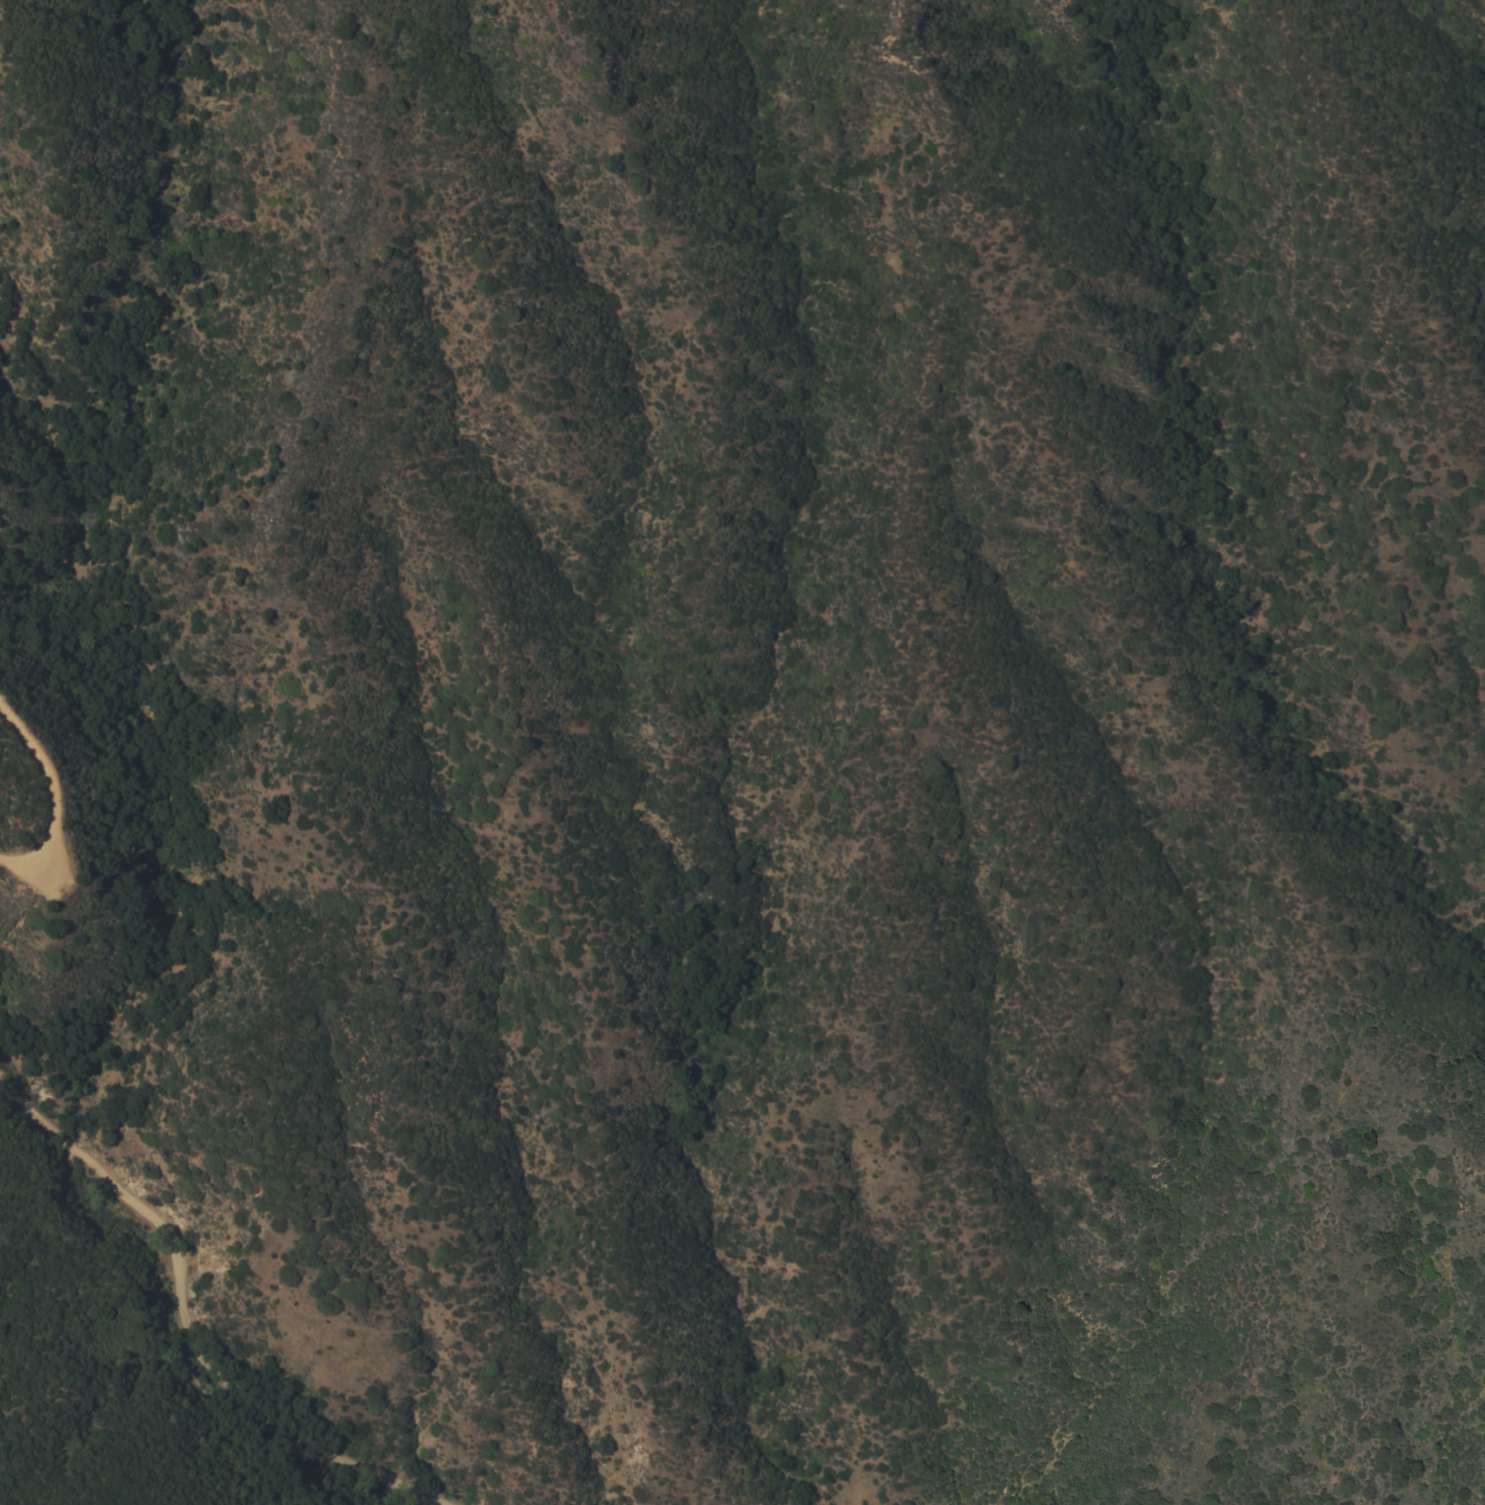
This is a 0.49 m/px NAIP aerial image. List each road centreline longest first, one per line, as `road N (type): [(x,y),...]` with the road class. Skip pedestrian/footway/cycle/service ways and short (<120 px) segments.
road 1 (track): [(426,1504),(269,1420),(192,1333),(178,1257),(162,1226),(0,1082)]
road 2 (track): [(0,863),(34,879),(54,868),(48,777),(0,712)]

